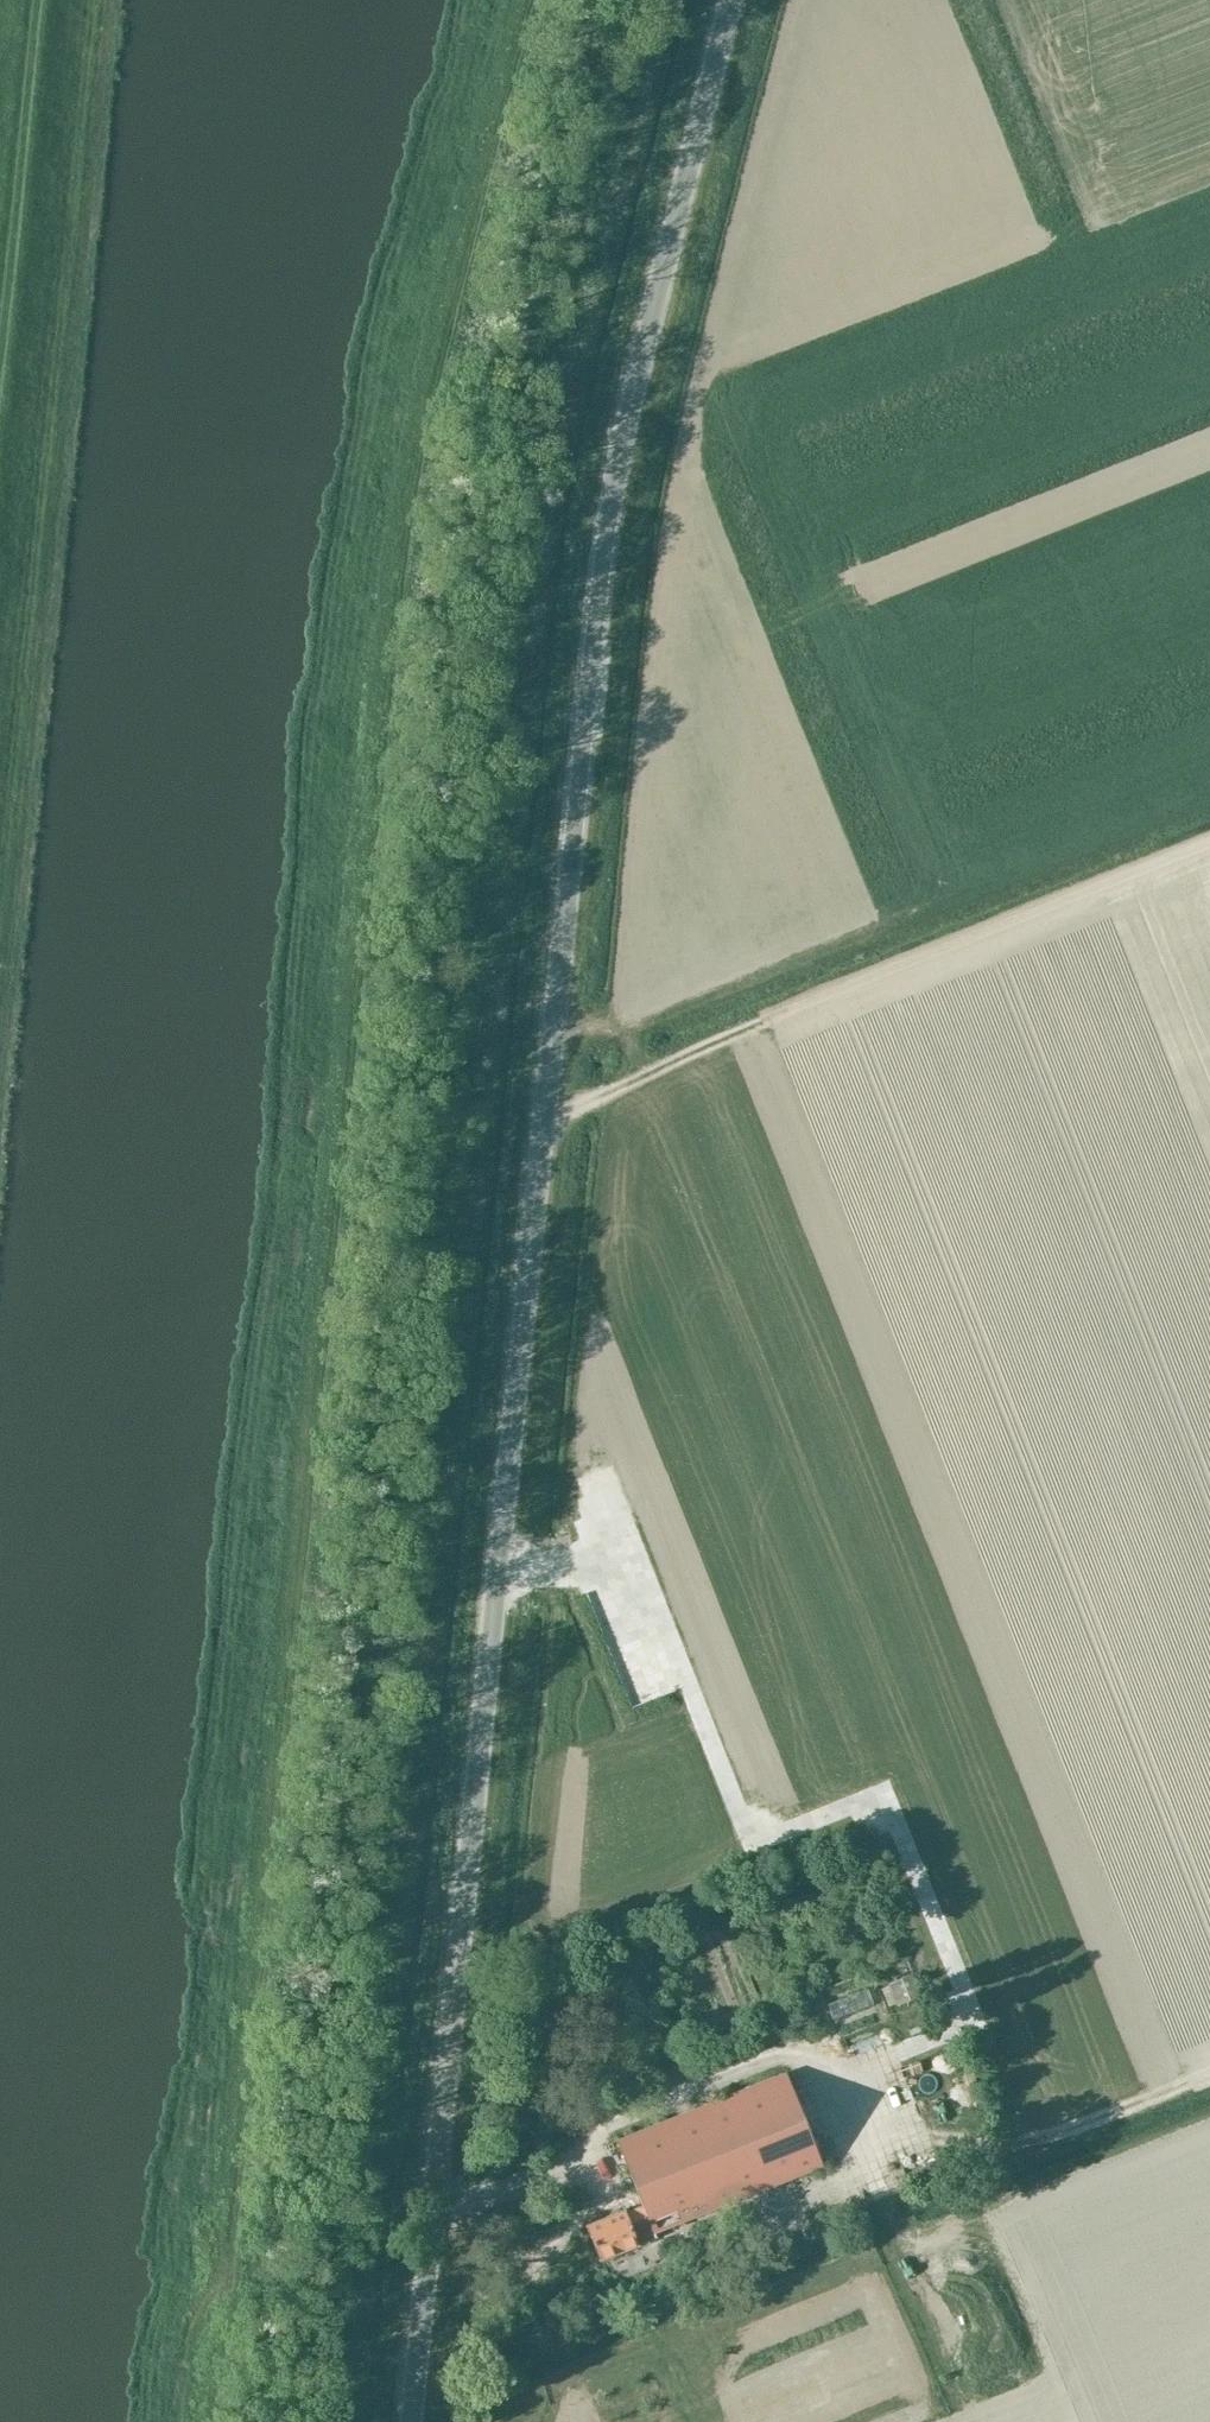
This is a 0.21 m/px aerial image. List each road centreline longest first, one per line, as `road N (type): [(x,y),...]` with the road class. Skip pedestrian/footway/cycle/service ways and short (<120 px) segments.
road 1 (unclassified): [(411,2421),(606,532),(627,416),(732,0)]

